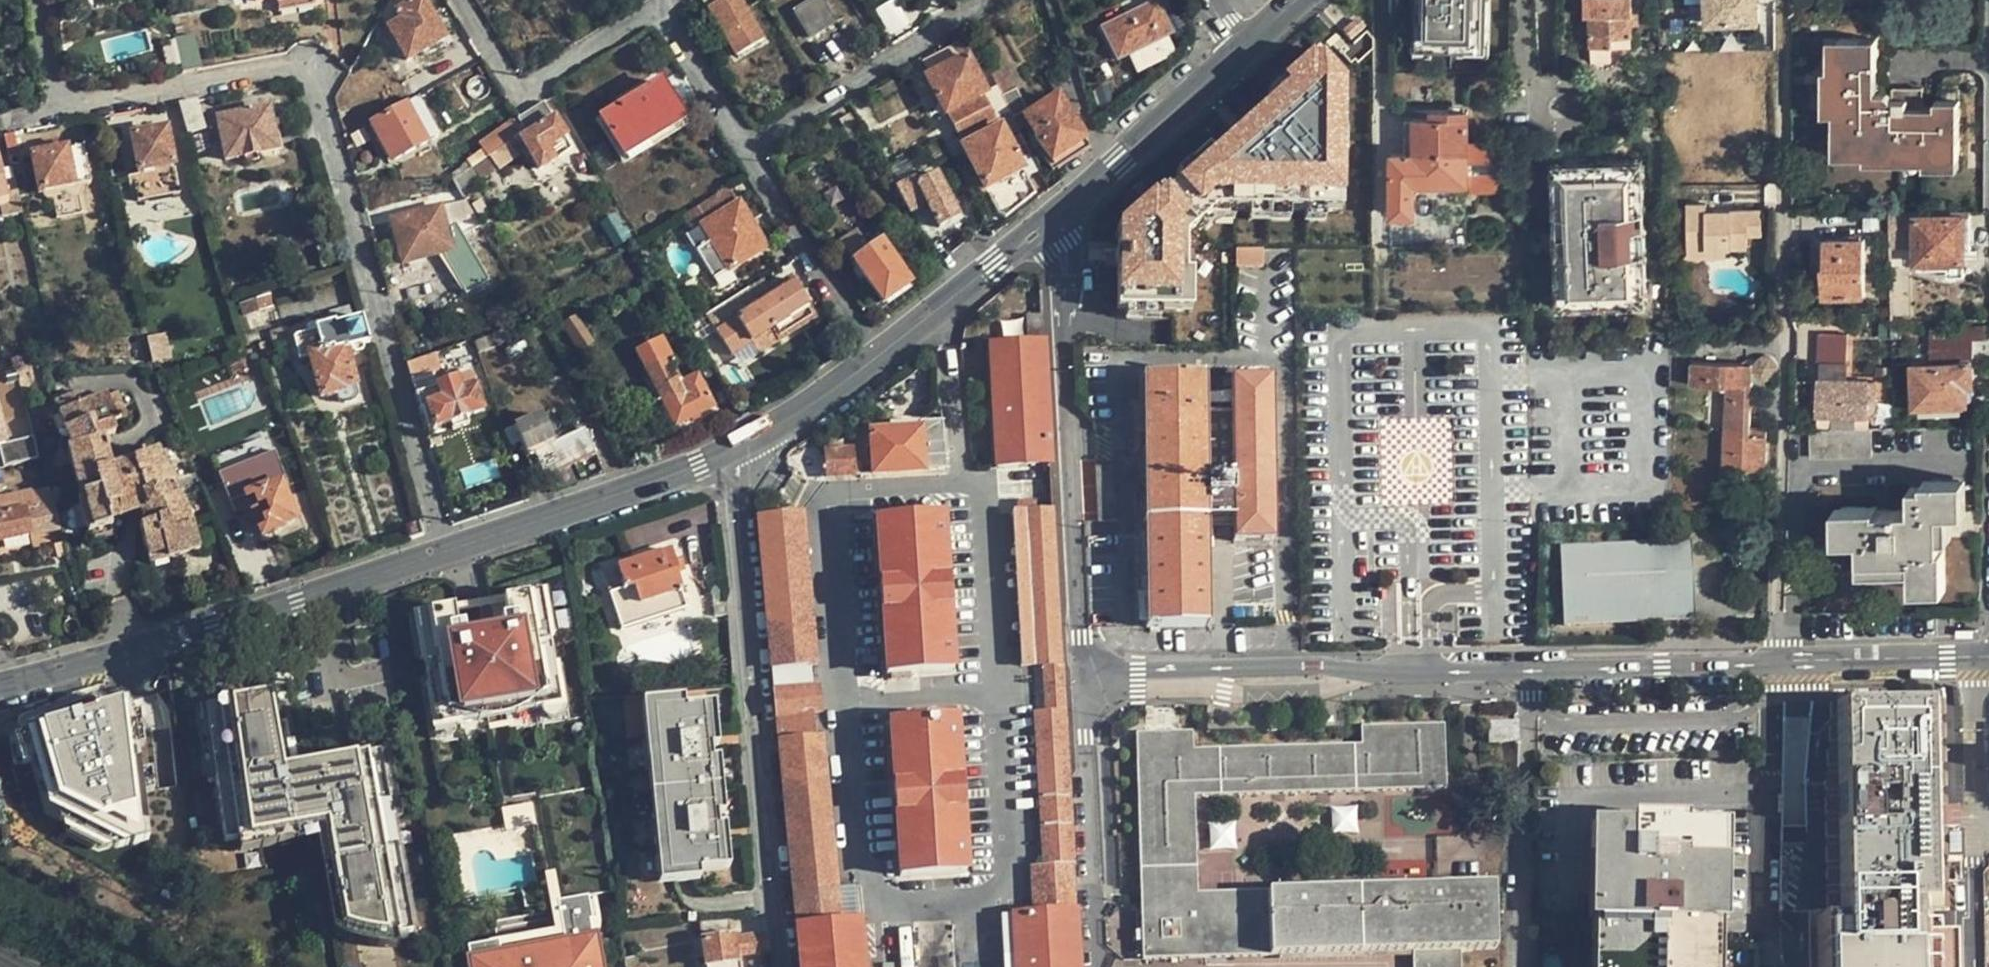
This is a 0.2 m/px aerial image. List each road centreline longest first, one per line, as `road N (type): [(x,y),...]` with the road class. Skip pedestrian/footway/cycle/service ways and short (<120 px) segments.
road 1 (residential): [(1988,660),(1411,676),(1311,666),(1081,672)]
road 2 (residential): [(438,555),(311,75),(285,65),(82,105),(68,101),(46,74),(35,0)]
road 3 (residential): [(731,450),(779,966)]
road 4 (secondary): [(0,686),(438,555)]
road 5 (residential): [(1081,672),(1051,249),(1040,228)]
road 6 (residential): [(749,149),(659,15),(643,15),(519,89),(458,0)]
road 7 (secondary): [(438,555),(731,450)]
road 8 (residential): [(1097,966),(1081,672)]
road 9 (secondary): [(1040,228),(1242,50)]
road 10 (residential): [(873,361),(749,149)]
road 11 (residential): [(749,149),(939,28)]
road 12 (secondary): [(873,361),(1040,228)]
road 13 (secondary): [(731,450),(873,361)]

